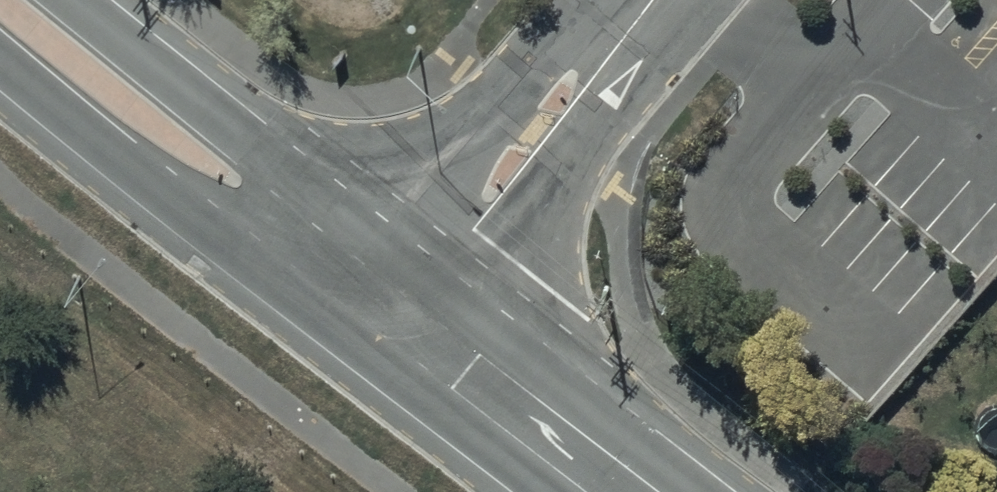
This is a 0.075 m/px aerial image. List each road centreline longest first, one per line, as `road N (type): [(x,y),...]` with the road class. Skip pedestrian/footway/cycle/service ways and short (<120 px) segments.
road 1 (secondary): [(400,295),(126,165),(0,59)]
road 2 (secondary): [(74,0),(245,139),(400,295)]
road 3 (unclassified): [(400,295),(646,0)]
road 4 (secondary): [(635,491),(400,295)]

